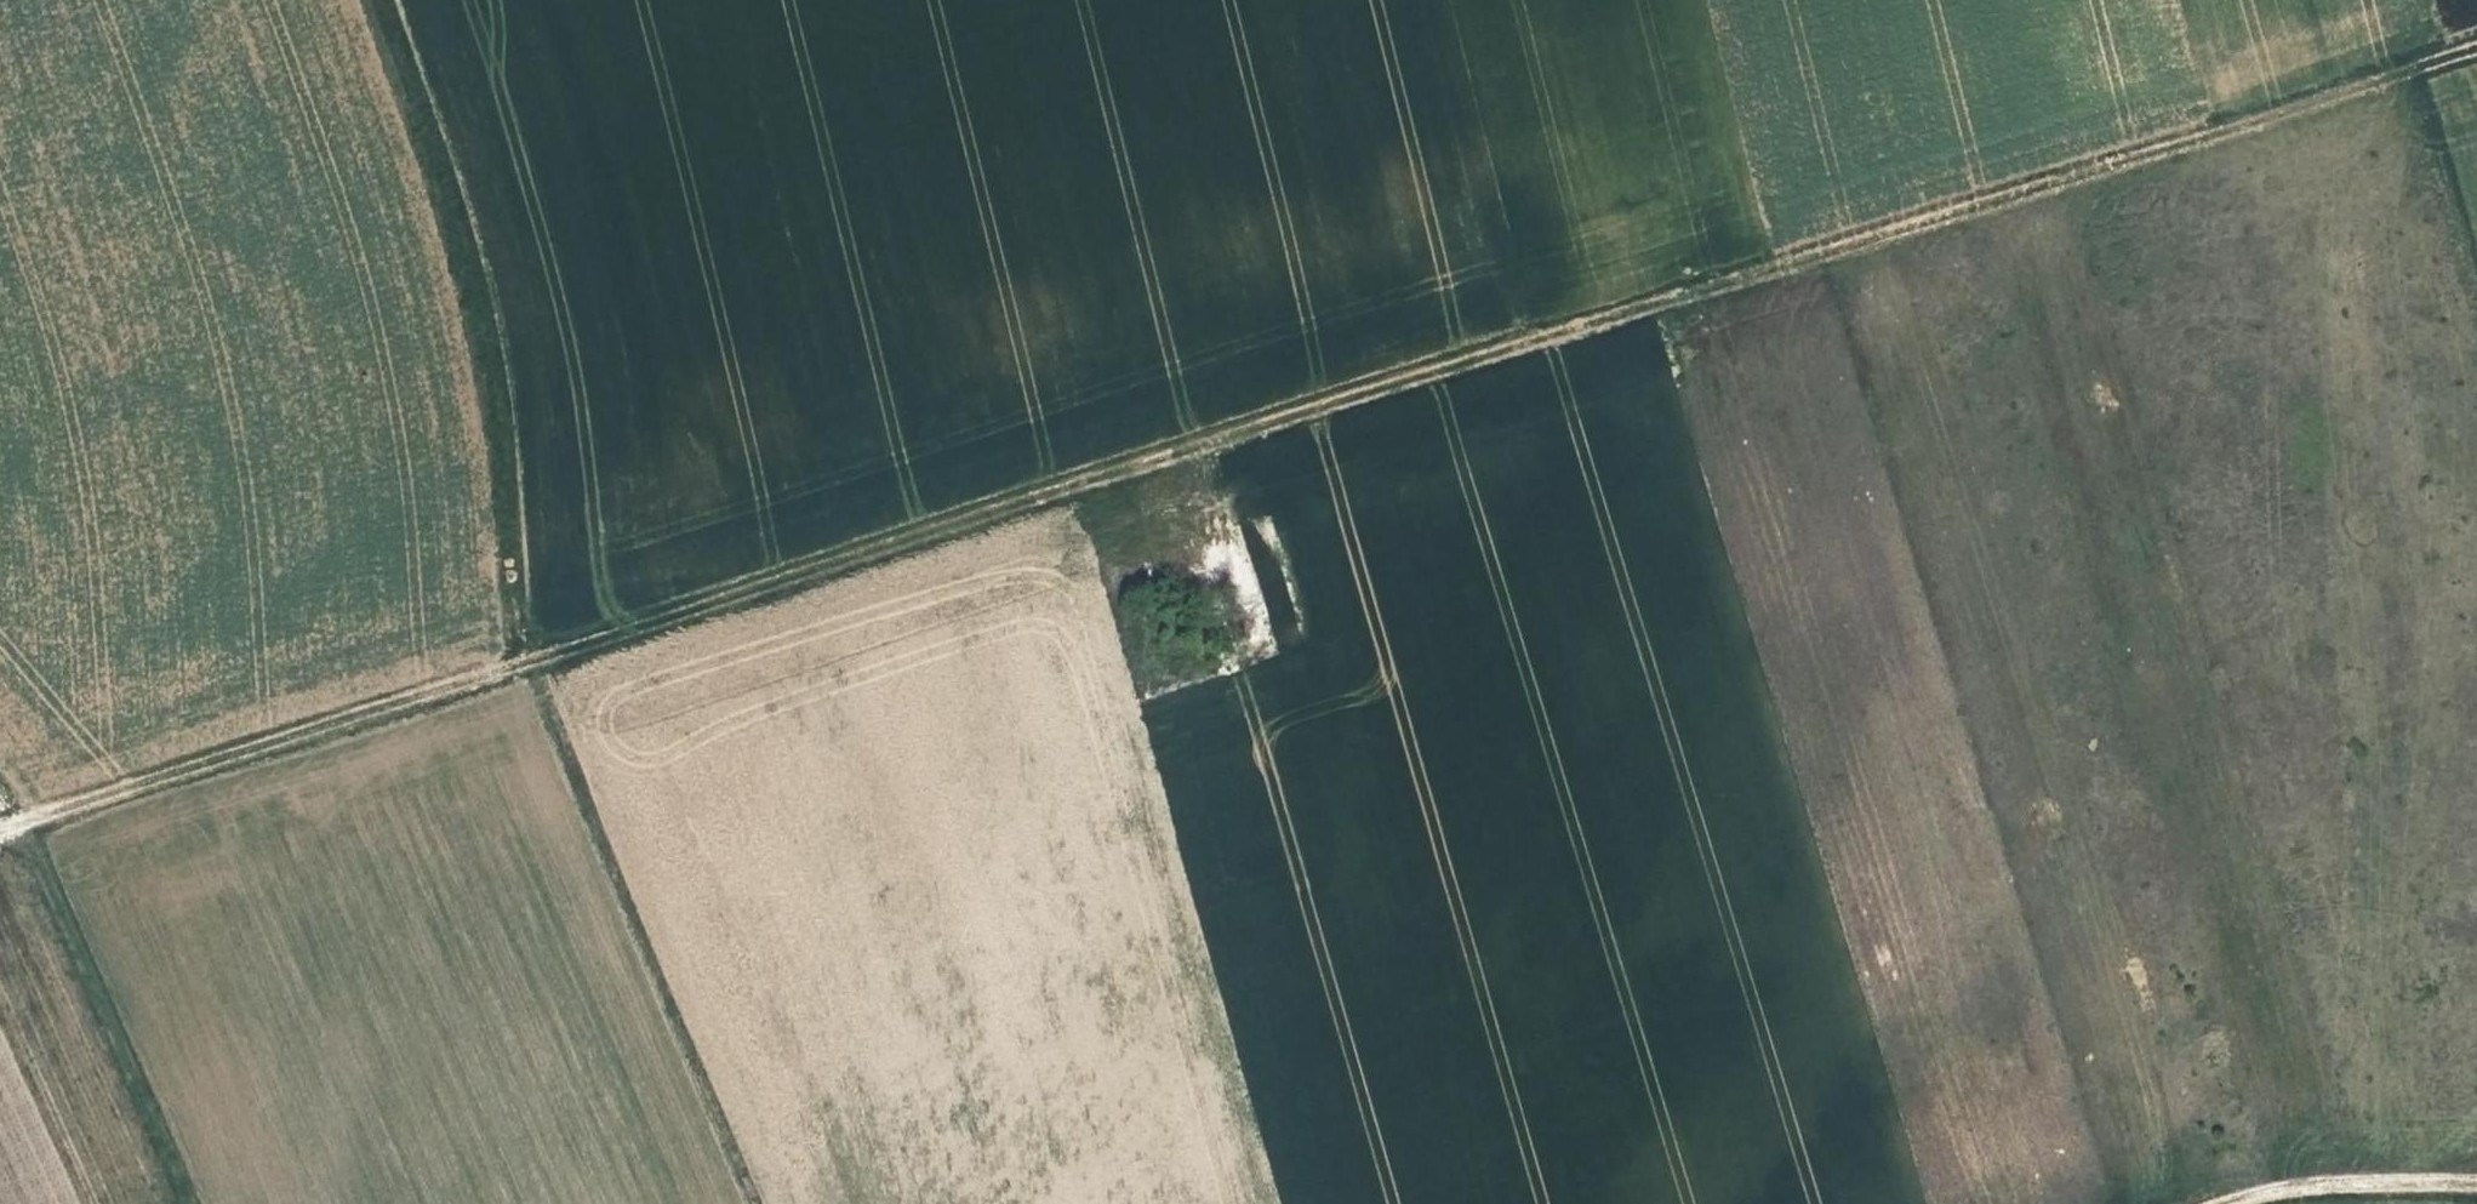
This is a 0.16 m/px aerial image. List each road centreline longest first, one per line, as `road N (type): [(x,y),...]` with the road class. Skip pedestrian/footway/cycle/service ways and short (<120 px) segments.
road 1 (track): [(2476,38),(0,829)]
road 2 (track): [(2476,1177),(2278,1181),(2221,1203)]

